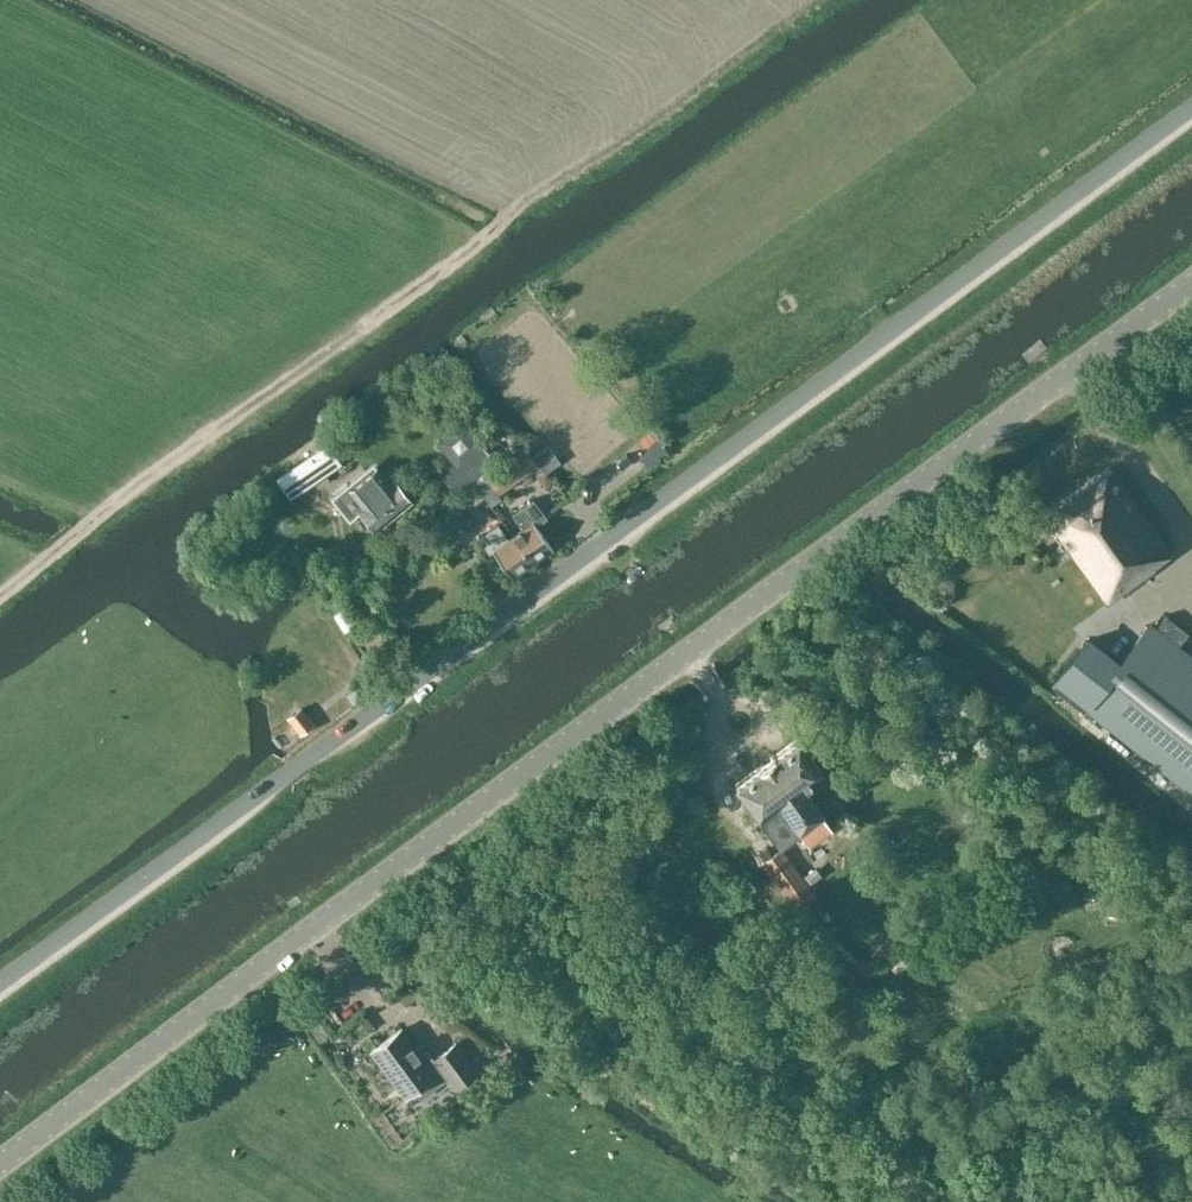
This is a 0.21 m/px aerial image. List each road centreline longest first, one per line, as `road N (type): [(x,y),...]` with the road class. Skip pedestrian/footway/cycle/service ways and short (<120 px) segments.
road 1 (tertiary): [(0,1162),(636,684),(1191,282)]
road 2 (unclassified): [(0,984),(1191,110)]

